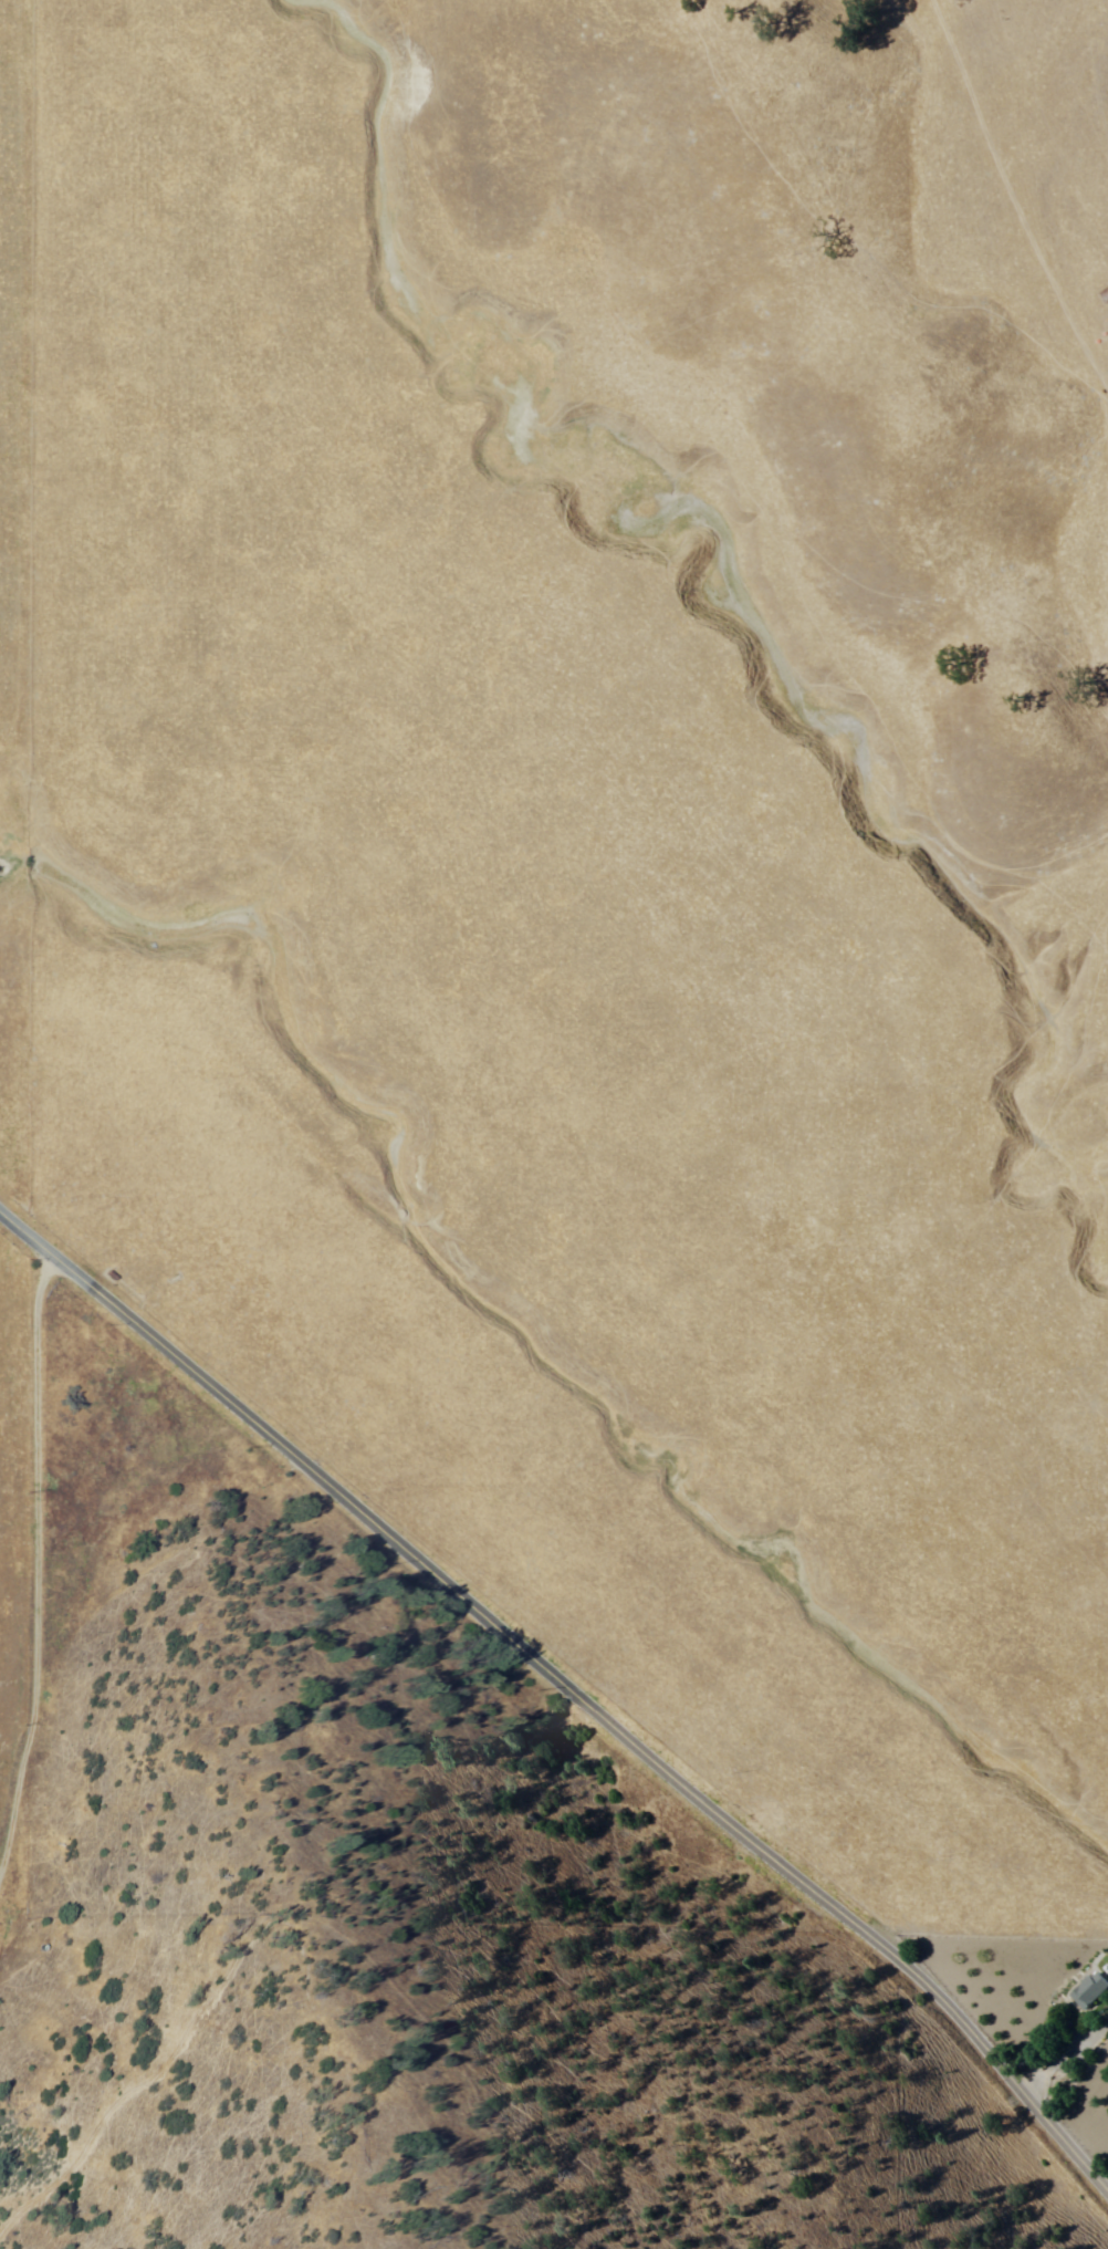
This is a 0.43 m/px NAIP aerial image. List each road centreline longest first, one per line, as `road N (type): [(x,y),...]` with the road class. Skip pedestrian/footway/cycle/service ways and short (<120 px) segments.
road 1 (primary): [(1107,2191),(903,1962),(0,1210)]
road 2 (track): [(56,1256),(40,1305),(36,1705),(0,1858)]

